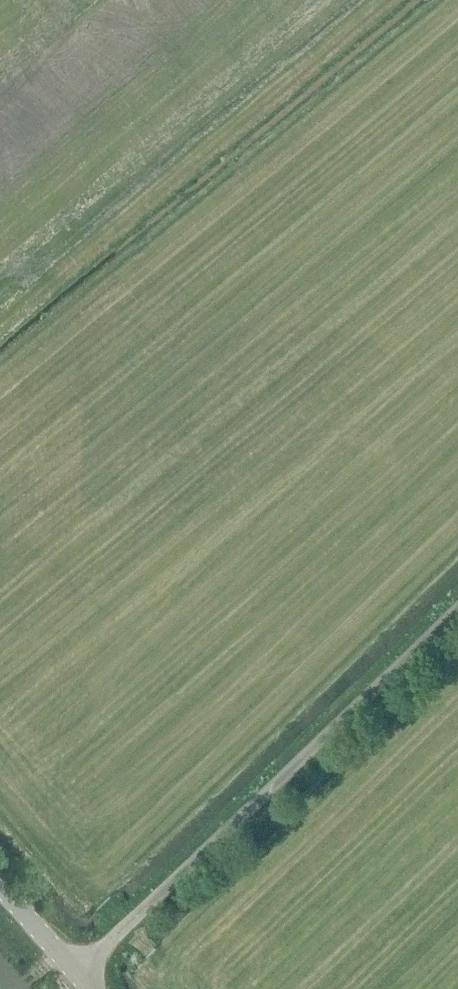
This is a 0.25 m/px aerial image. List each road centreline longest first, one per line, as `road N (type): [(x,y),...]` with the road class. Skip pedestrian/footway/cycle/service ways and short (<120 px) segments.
road 1 (unclassified): [(78,977),(457,618)]

